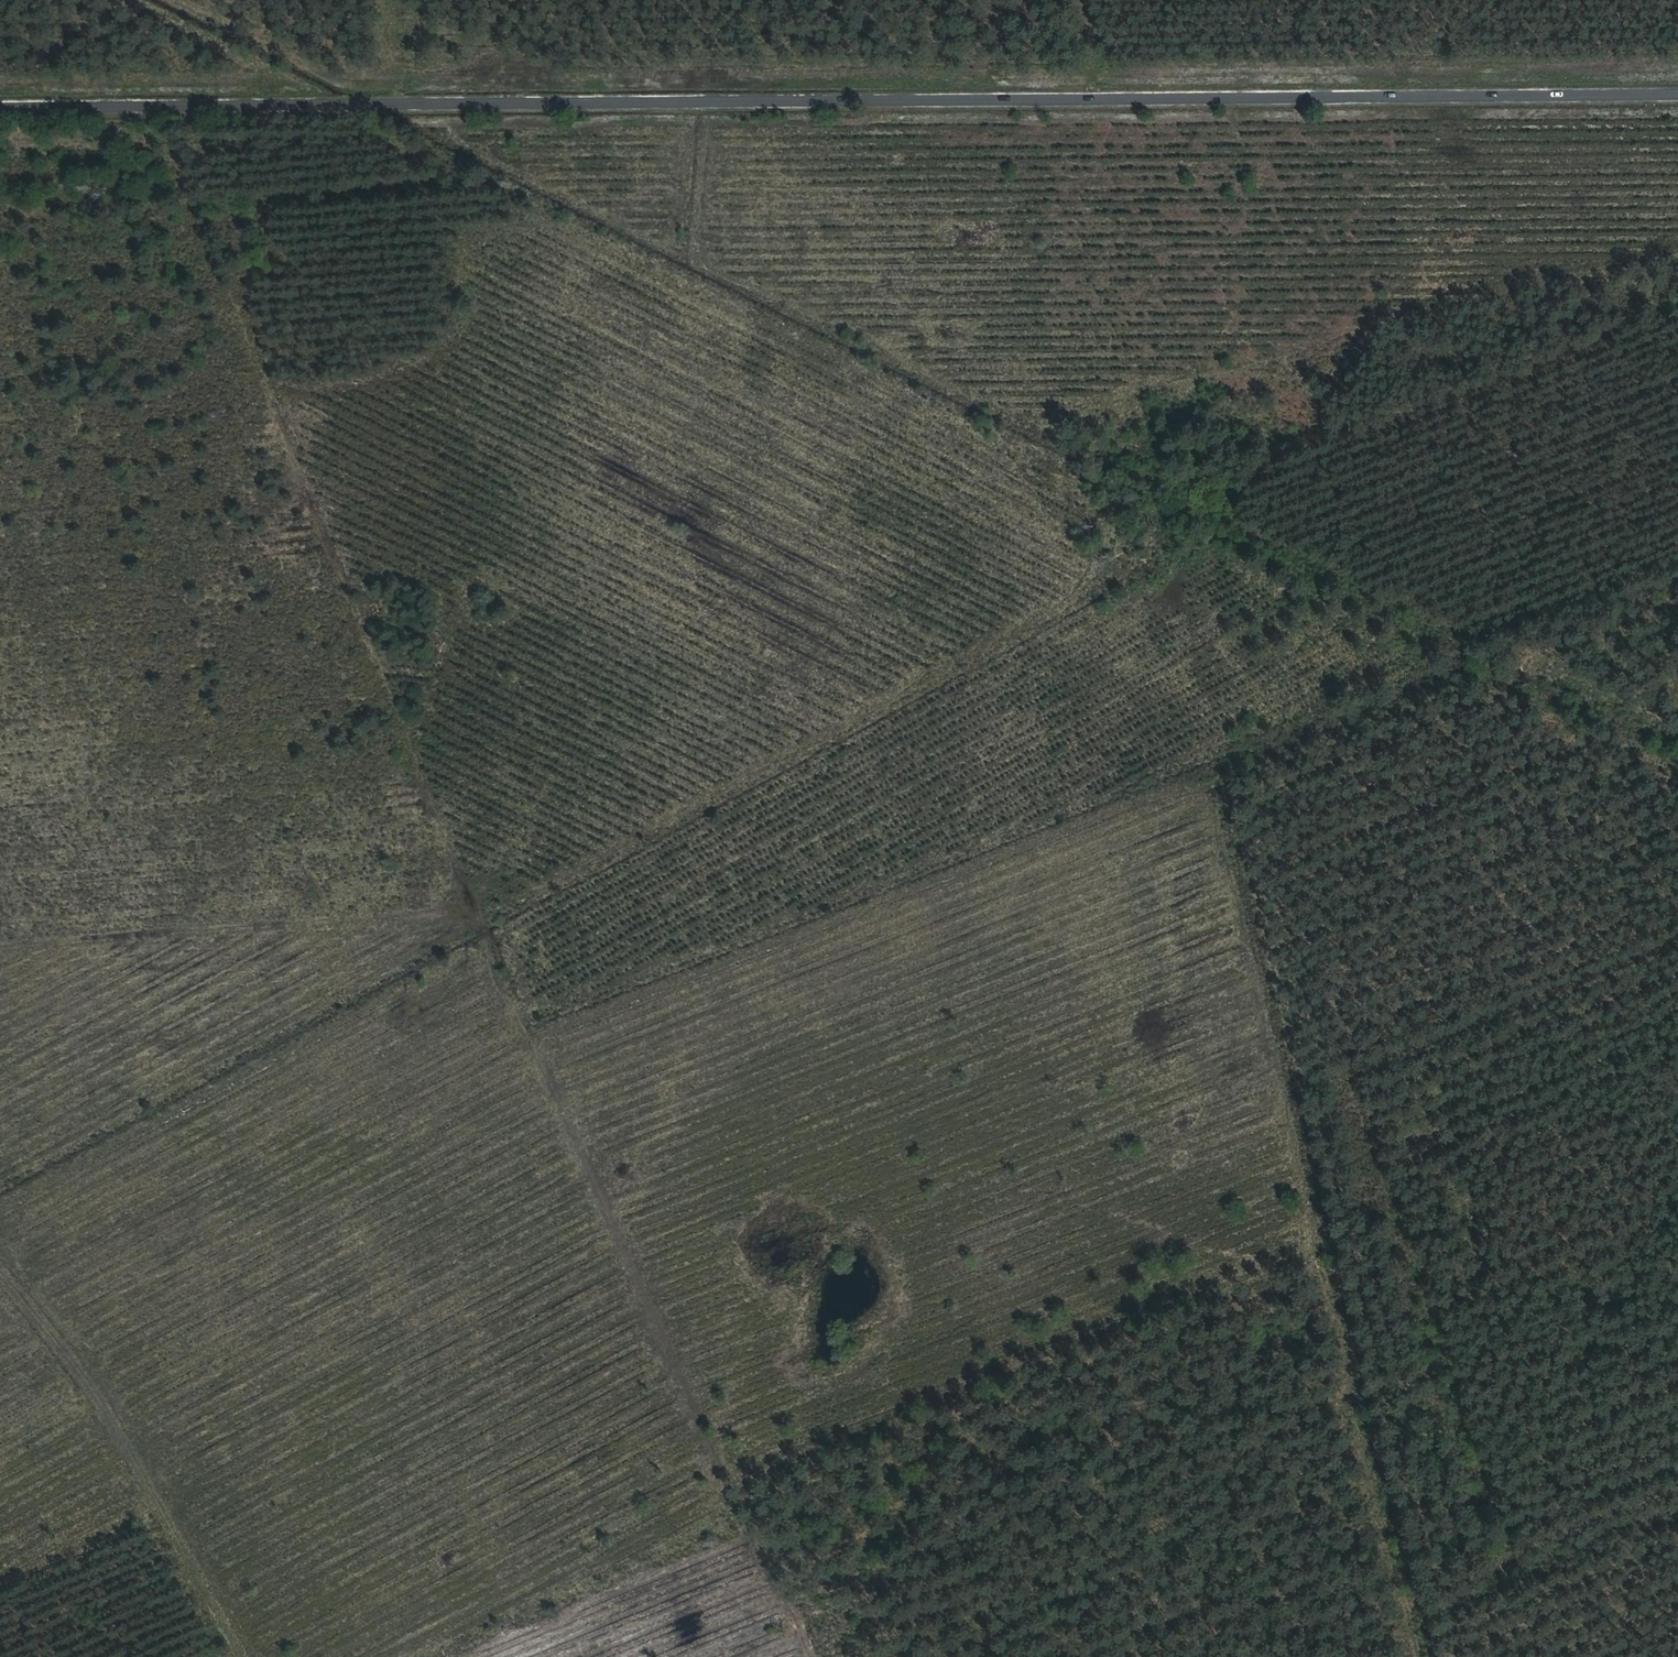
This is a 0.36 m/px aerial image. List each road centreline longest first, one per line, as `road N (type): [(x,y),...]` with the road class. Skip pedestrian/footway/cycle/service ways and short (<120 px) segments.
road 1 (tertiary): [(0,109),(1677,95)]
road 2 (track): [(250,1656),(60,1344),(0,1274)]

